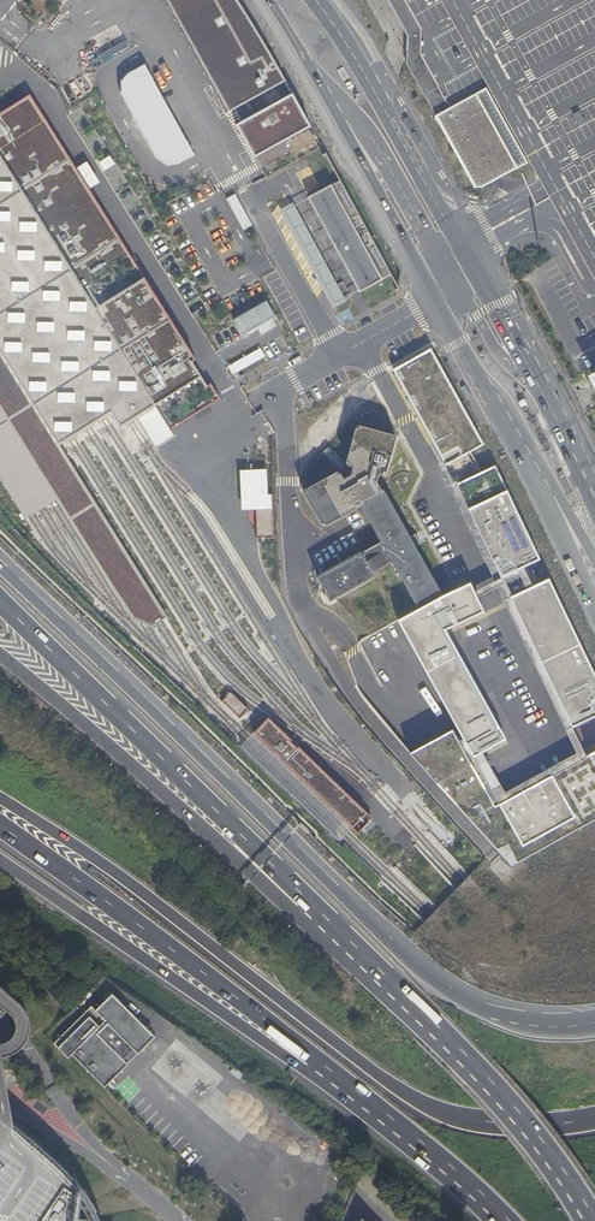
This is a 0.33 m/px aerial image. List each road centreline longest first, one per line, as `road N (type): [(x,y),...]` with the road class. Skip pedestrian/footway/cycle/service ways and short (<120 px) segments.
road 1 (motorway): [(594,1023),(513,1019),(430,975),(0,569)]
road 2 (motorway): [(0,802),(112,874),(409,1098),(492,1124),(594,1117)]
road 3 (motorway): [(401,995),(0,606)]
road 4 (motorway): [(401,995),(0,662)]
road 5 (motorway): [(0,825),(358,1092)]
road 6 (motorway): [(0,865),(301,1065),(358,1092)]
road 7 (motorway): [(589,1220),(496,1096),(401,995)]
road 8 (primary): [(454,233),(321,0)]
road 9 (primary): [(306,60),(429,287)]
road 10 (unclassified): [(306,60),(353,112),(443,249)]
road 11 (motorway): [(498,410),(594,614)]
road 12 (motorway): [(358,1092),(502,1220)]
road 13 (primary): [(498,410),(560,494),(594,561)]
road 14 (unclassified): [(540,388),(494,349),(461,294),(429,287)]
road 15 (primary): [(540,388),(466,254)]
road 16 (primary): [(429,287),(498,410)]

